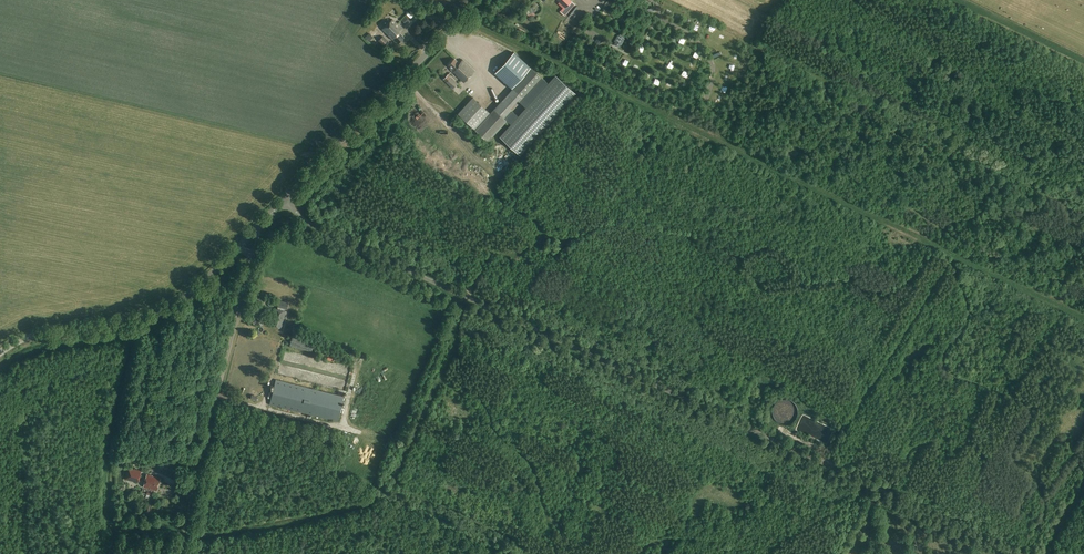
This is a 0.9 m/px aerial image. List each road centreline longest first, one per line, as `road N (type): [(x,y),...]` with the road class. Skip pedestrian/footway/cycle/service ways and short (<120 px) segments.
road 1 (unclassified): [(1020,553),(323,231),(283,200)]
road 2 (unclassified): [(184,531),(252,257)]
road 3 (tertiary): [(283,200),(479,0)]
road 4 (tertiary): [(0,353),(35,335),(157,311),(235,249)]
road 5 (track): [(544,238),(534,220),(499,197),(496,169),(402,79)]

